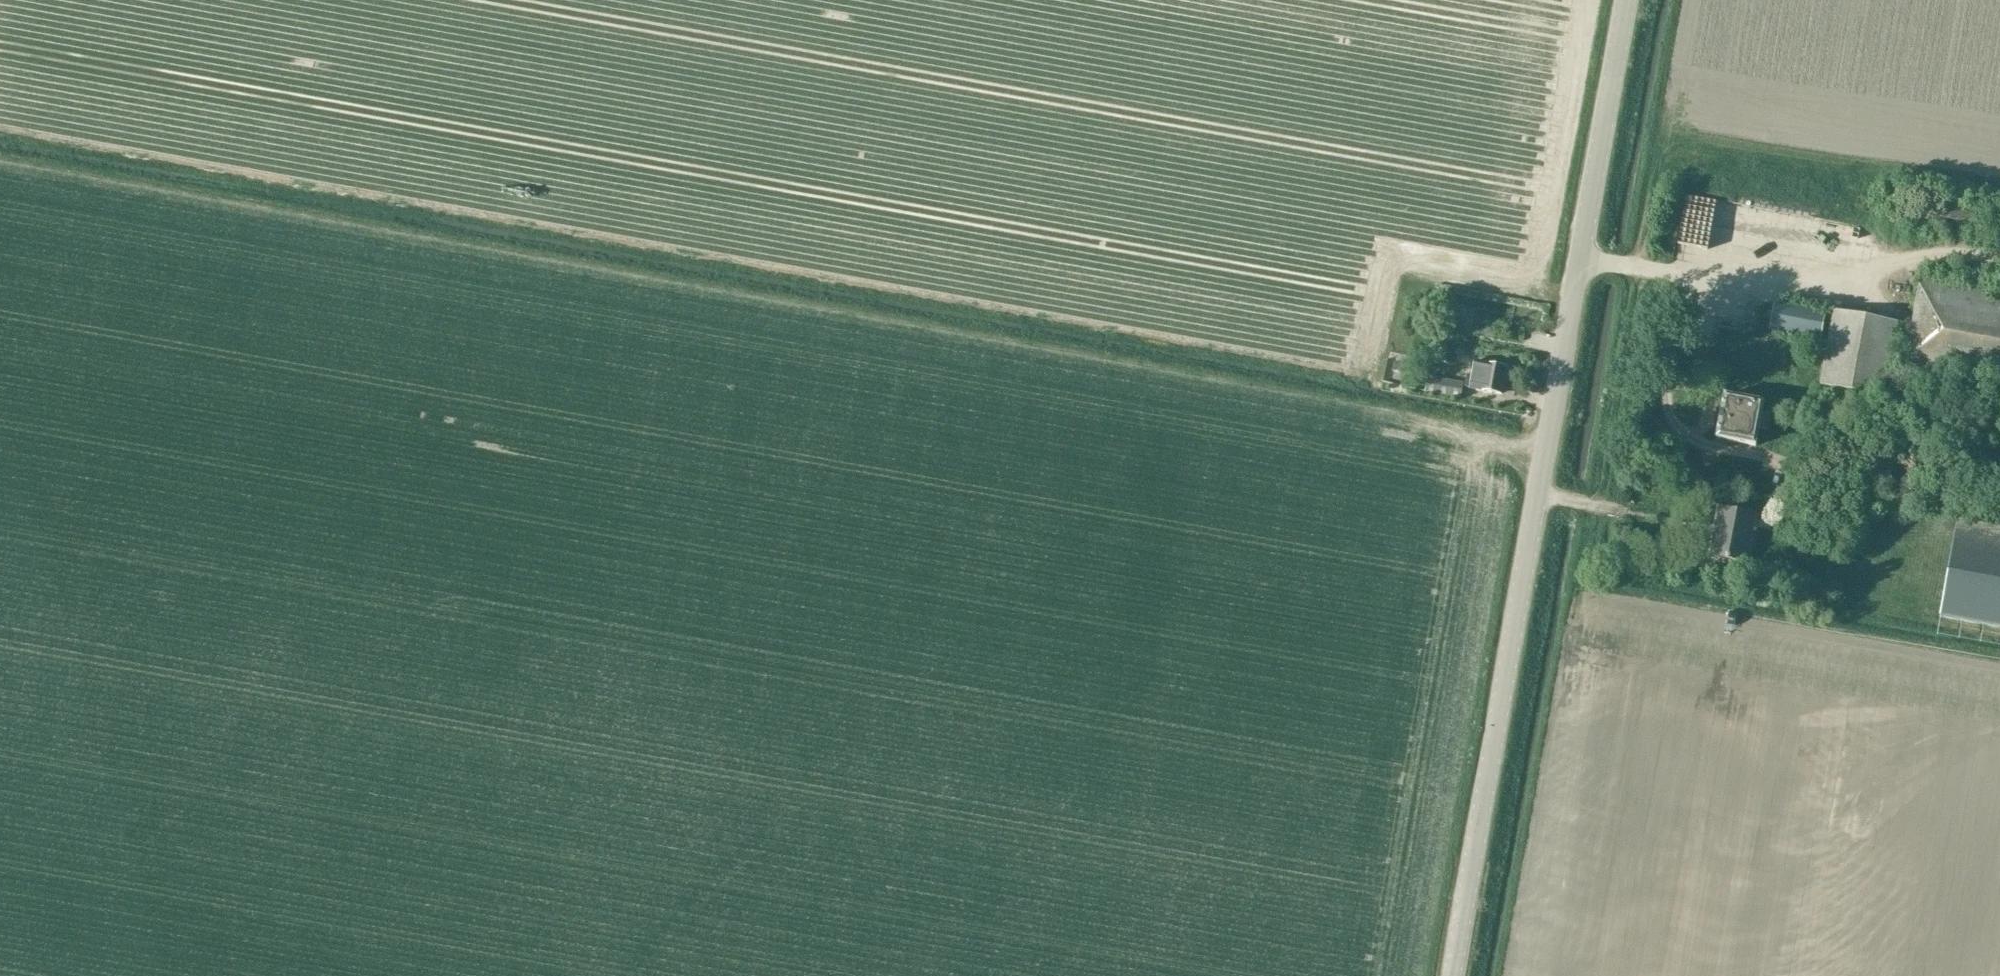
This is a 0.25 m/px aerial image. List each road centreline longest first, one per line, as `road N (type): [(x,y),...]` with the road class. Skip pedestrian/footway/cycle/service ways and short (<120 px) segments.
road 1 (tertiary): [(1454,975),(1623,0)]

